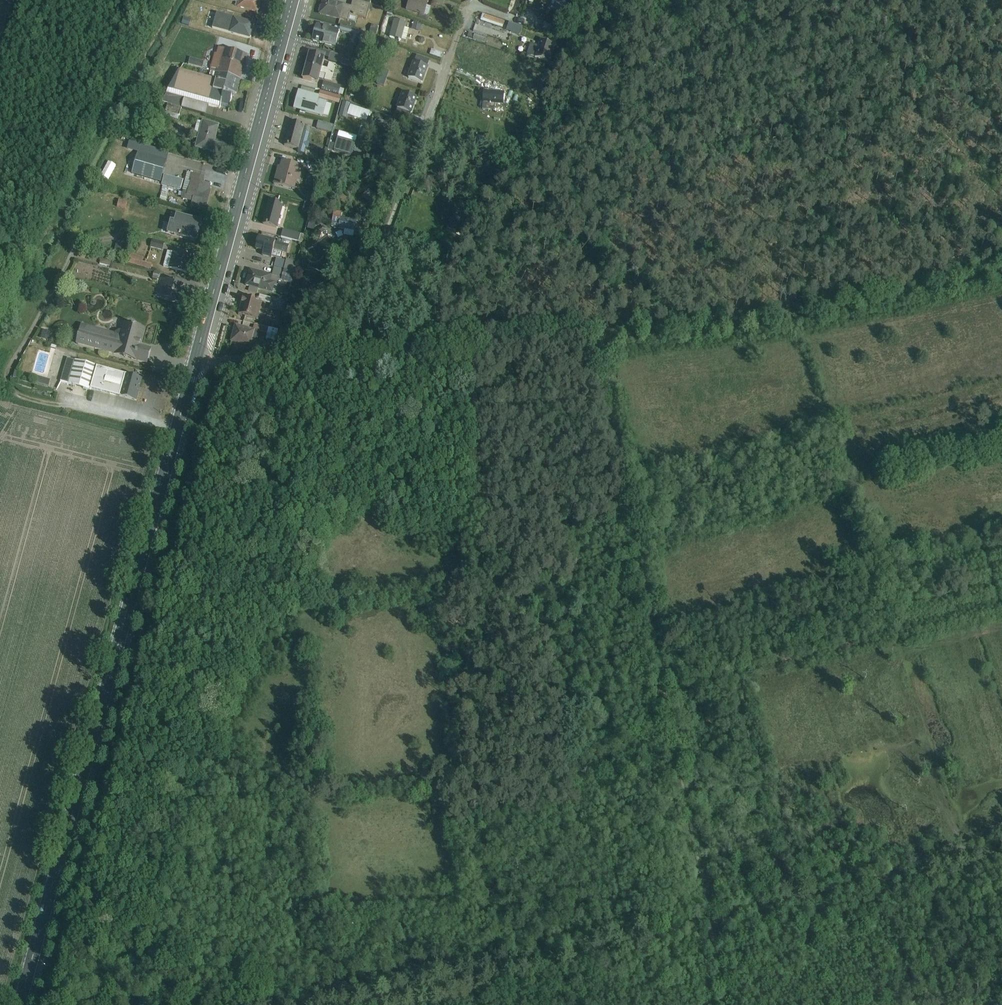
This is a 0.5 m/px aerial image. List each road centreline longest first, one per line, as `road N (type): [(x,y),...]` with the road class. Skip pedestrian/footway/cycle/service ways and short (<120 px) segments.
road 1 (primary): [(20,1004),(195,361)]
road 2 (track): [(671,687),(909,635),(928,654),(977,855)]
road 3 (residential): [(516,21),(482,9),(465,21),(344,354)]
road 4 (track): [(600,341),(793,319),(1001,274)]
road 5 (primary): [(195,361),(292,0)]
road 6 (track): [(0,389),(177,431)]
road 7 (track): [(447,348),(600,341)]
road 8 (residential): [(195,361),(344,354)]

